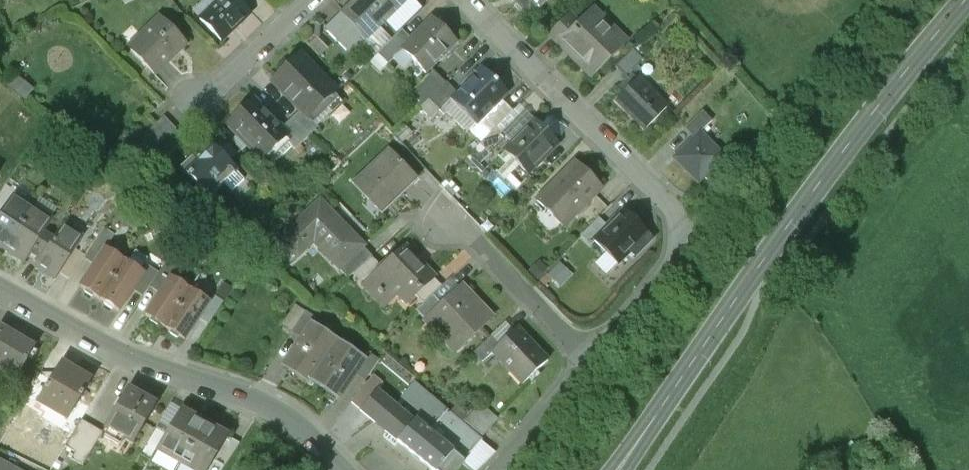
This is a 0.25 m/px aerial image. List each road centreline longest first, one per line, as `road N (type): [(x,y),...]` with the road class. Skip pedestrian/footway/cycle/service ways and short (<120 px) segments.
road 1 (tertiary): [(626,469),(767,269),(968,13)]
road 2 (residential): [(590,358),(676,262),(683,232),(668,207),(463,0)]
road 3 (residential): [(347,469),(252,400),(153,365),(0,288)]
road 4 (residential): [(590,358),(450,224)]
road 5 (residential): [(305,0),(199,101)]
road 6 (residential): [(501,469),(590,358)]

